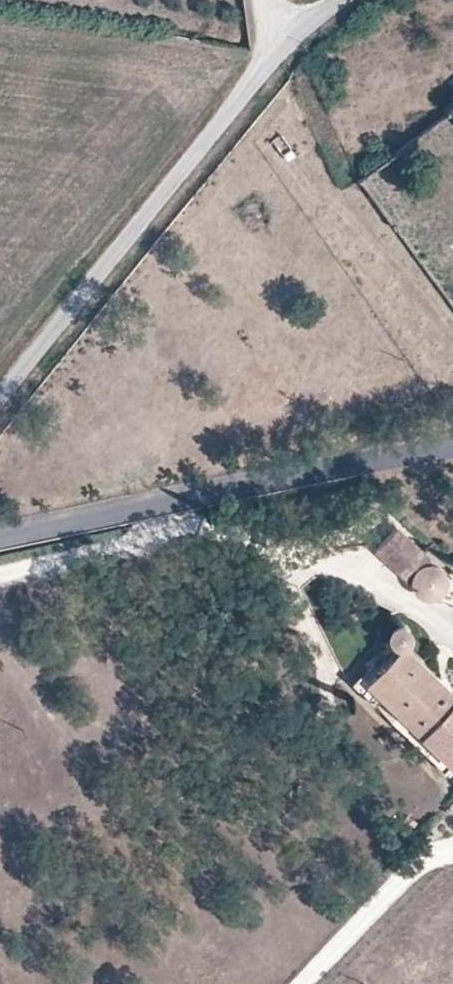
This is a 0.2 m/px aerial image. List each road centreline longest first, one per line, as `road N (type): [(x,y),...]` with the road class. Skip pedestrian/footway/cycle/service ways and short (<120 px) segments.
road 1 (unclassified): [(351,0),(293,45),(0,398)]
road 2 (unclassified): [(452,442),(0,530)]

